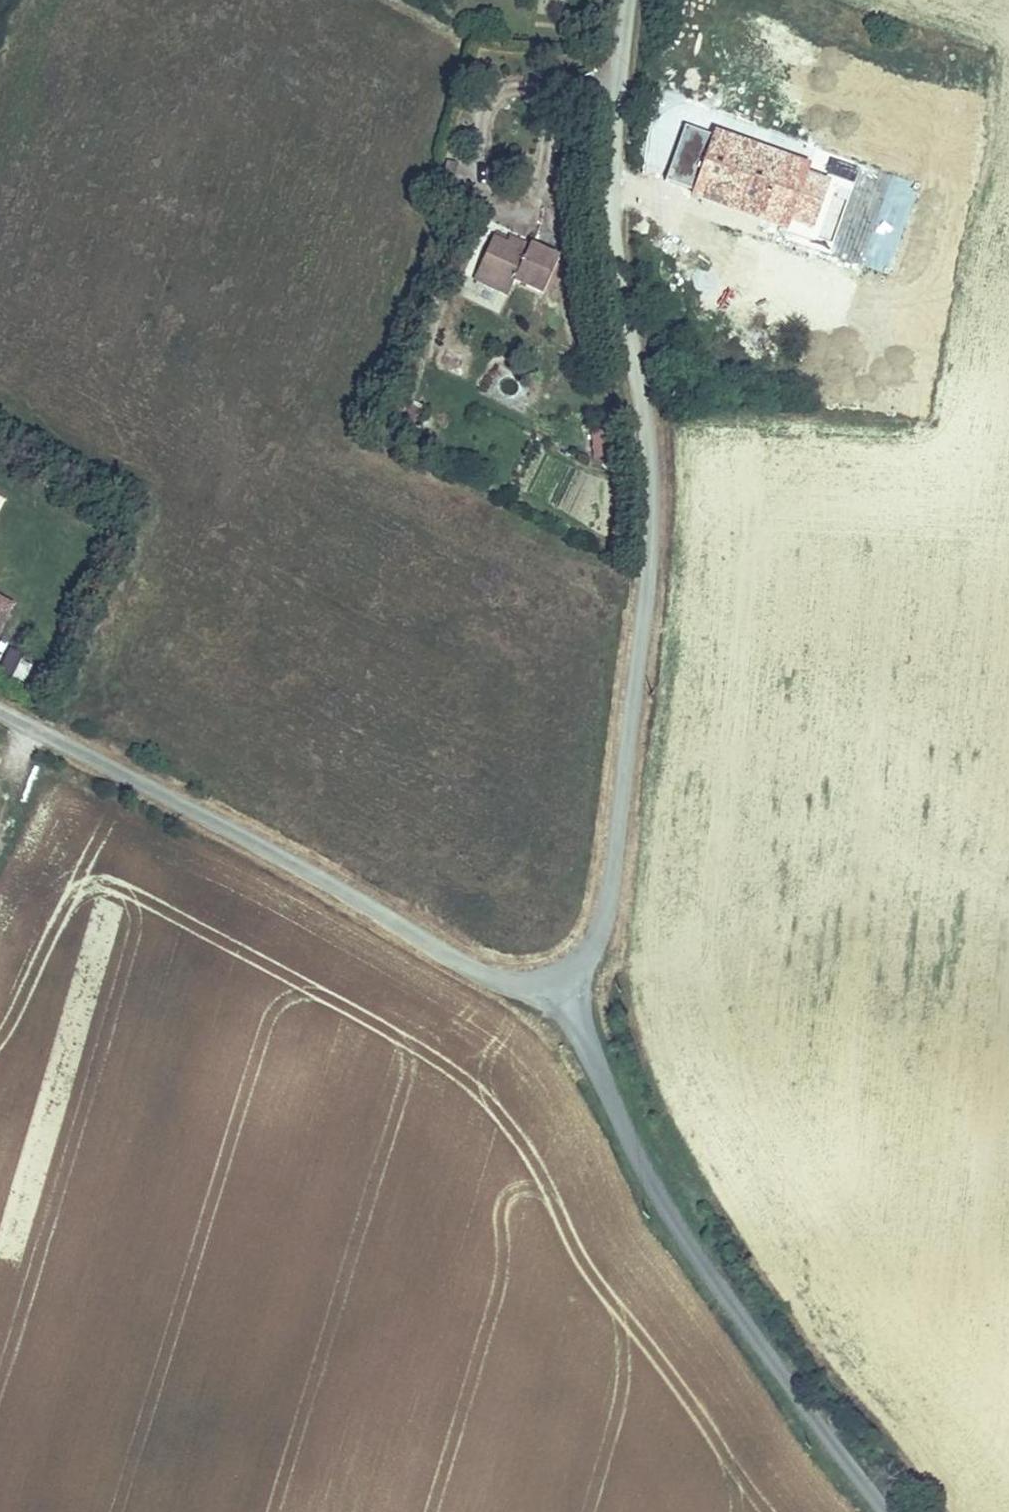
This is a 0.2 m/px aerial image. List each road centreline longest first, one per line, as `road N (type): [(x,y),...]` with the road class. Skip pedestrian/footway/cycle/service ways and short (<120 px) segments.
road 1 (unclassified): [(626,0),(608,231),(646,418),(650,543),(609,880),(600,921),(576,966),(539,983),(467,968),(292,863),(0,715)]

